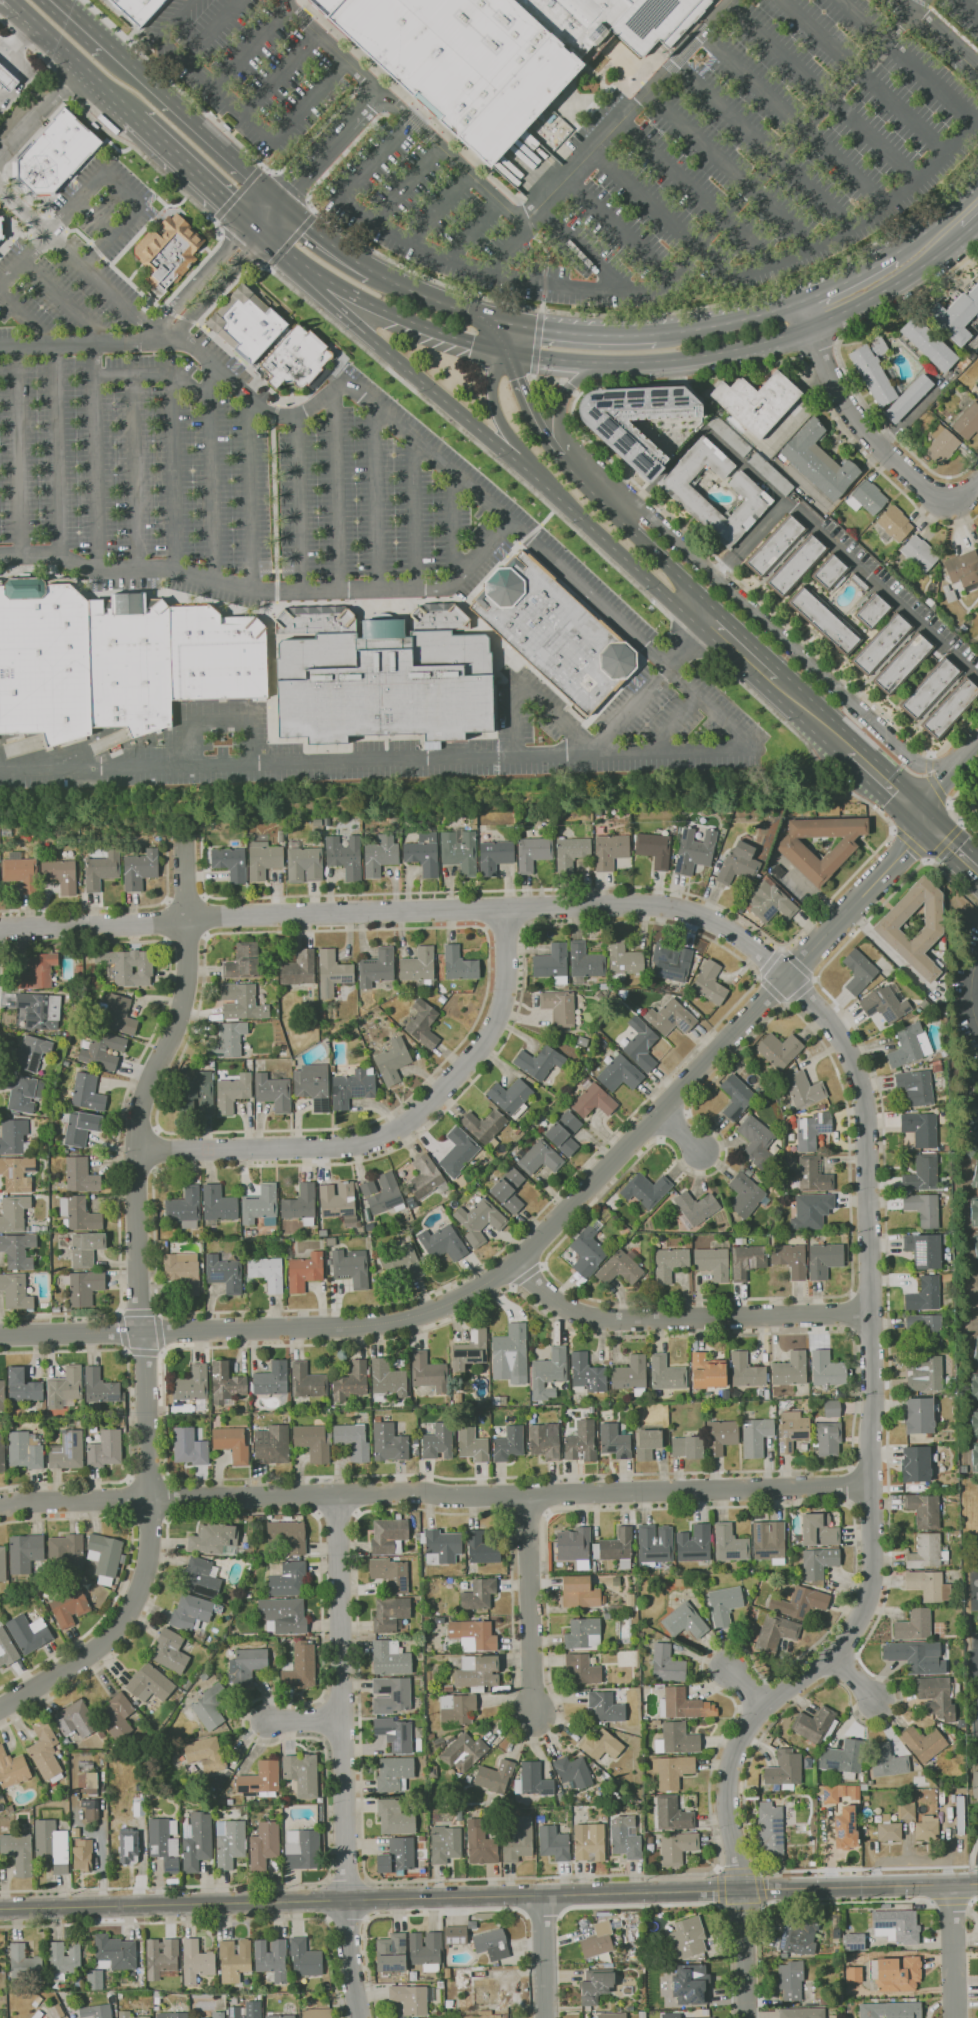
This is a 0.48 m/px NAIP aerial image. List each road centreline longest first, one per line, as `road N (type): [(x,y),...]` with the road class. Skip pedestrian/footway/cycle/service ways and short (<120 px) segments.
road 1 (residential): [(930,824),(517,1264),(462,1298),(365,1325),(0,1334)]
road 2 (residential): [(787,976),(831,1023),(861,1087),(875,1560),(873,1589),(834,1657),(764,1703),(738,1743),(729,1782),(741,1890)]
road 3 (tertiary): [(977,1884),(0,1909)]
road 4 (residential): [(185,844),(187,987),(141,1112),(138,1311),(149,1562),(126,1616),(87,1656),(0,1708)]
road 5 (residential): [(787,976),(725,926),(666,907),(0,930)]
road 6 (residential): [(872,1484),(338,1494)]
road 7 (residential): [(507,909),(506,983),(490,1032),(400,1129),(339,1146),(140,1151)]
road 8 (primary): [(494,349),(603,362),(756,345),(870,299),(966,233)]
road 9 (residential): [(972,756),(918,764),(647,514),(609,503)]
road 10 (residential): [(338,1494),(345,1900)]
road 11 (residential): [(872,1315),(621,1322),(564,1308),(517,1264)]
road 12 (secondary): [(303,265),(343,313),(527,466)]
road 13 (residential): [(977,484),(967,496),(938,503),(867,431),(835,387),(800,303)]
road 14 (secondary): [(527,466),(635,571),(700,606)]
road 15 (residential): [(528,1496),(531,1716)]
road 16 (primary): [(303,265),(363,299),(494,349)]
road 17 (secondary): [(700,606),(564,455)]
road 18 (residential): [(338,1494),(150,1499)]
road 19 (primary): [(527,328),(375,273)]
road 20 (primary): [(139,119),(252,223)]
road 21 (secondary): [(498,321),(495,402),(527,466)]
road 22 (residential): [(150,1499),(0,1506)]
road 23 (primary): [(800,303),(656,335)]
road 24 (secondary): [(564,455),(518,378),(527,328)]
road 25 (residential): [(952,1885),(956,2017)]
road 26 (primary): [(656,335),(527,328)]
road 27 (residential): [(741,1890),(746,2017)]
road 28 (primary): [(31,15),(124,101)]
road 29 (primary): [(254,176),(163,93)]
road 30 (residential): [(542,1895),(545,2017)]
road 31 (primary): [(375,273),(280,199)]

